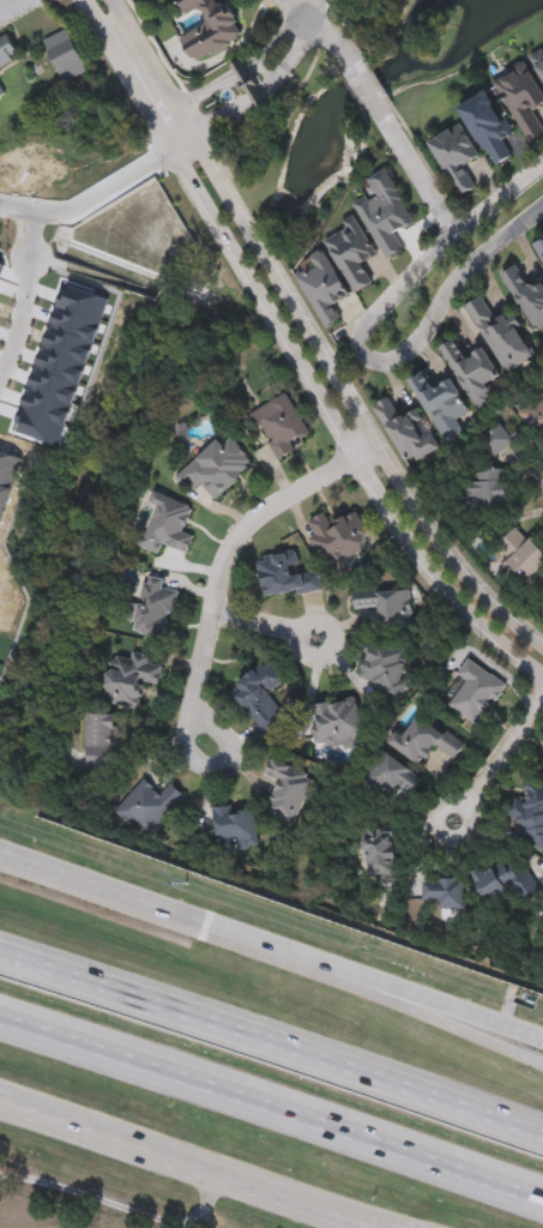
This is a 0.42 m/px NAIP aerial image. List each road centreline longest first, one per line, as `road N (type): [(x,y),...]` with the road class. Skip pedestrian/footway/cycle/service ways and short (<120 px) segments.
road 1 (tertiary): [(94,0),(397,520),(455,595),(542,671)]
road 2 (tertiary): [(542,636),(476,577),(415,501),(120,0)]
road 3 (motorway): [(542,1141),(0,962)]
road 4 (motorway): [(0,1034),(542,1210)]
road 5 (residential): [(542,209),(461,275),(411,350),(385,359),(364,342),(384,301),(542,165)]
road 6 (secondary): [(464,1023),(0,859)]
road 7 (residential): [(199,721),(224,740),(224,757),(203,759),(191,735),(215,608),(237,547),(266,511),(380,444)]
road 8 (secondary): [(0,1119),(328,1227)]
road 9 (residential): [(460,230),(358,55),(286,0)]
road 10 (residential): [(164,115),(257,67),(331,0)]
road 11 (residential): [(542,699),(519,744),(453,819)]

